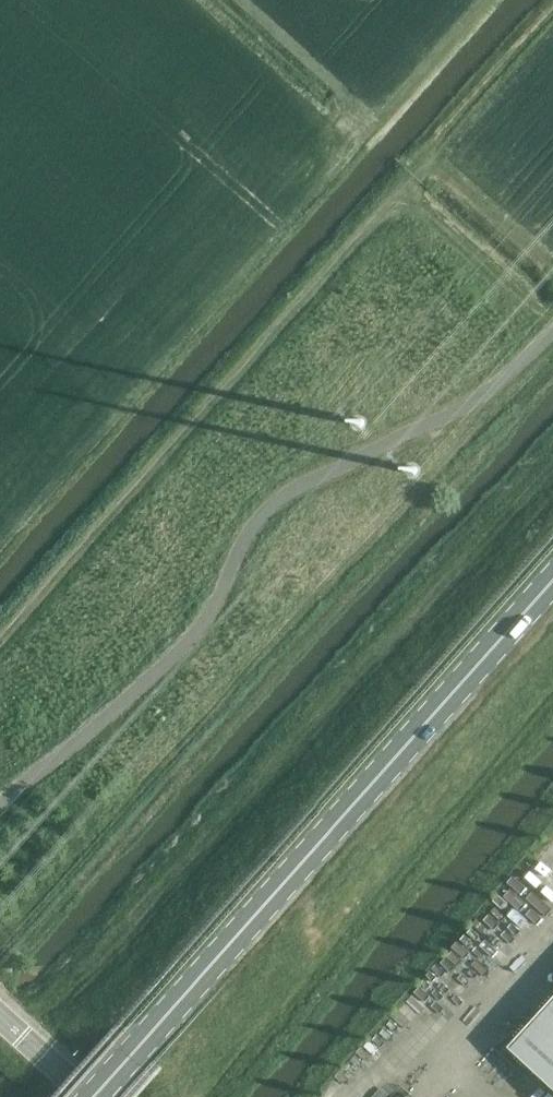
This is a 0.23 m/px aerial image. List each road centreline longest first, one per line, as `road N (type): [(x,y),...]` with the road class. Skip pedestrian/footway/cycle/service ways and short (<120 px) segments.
road 1 (primary): [(98,1096),(552,585)]
road 2 (tertiary): [(91,1096),(0,1014)]

